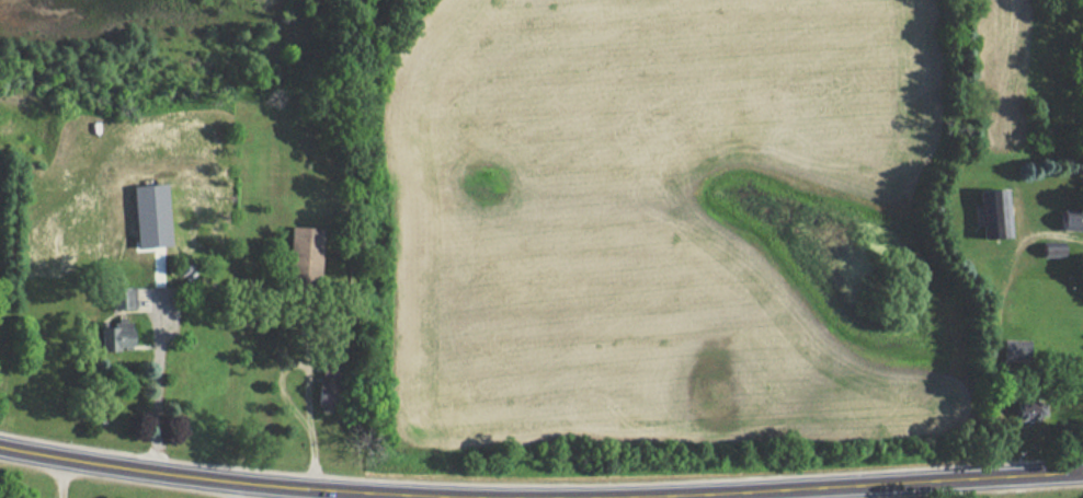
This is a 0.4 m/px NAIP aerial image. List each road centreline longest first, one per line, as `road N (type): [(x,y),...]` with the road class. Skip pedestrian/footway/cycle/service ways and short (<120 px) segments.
road 1 (tertiary): [(0,443),(269,485),(401,494),(689,494),(1082,471)]

